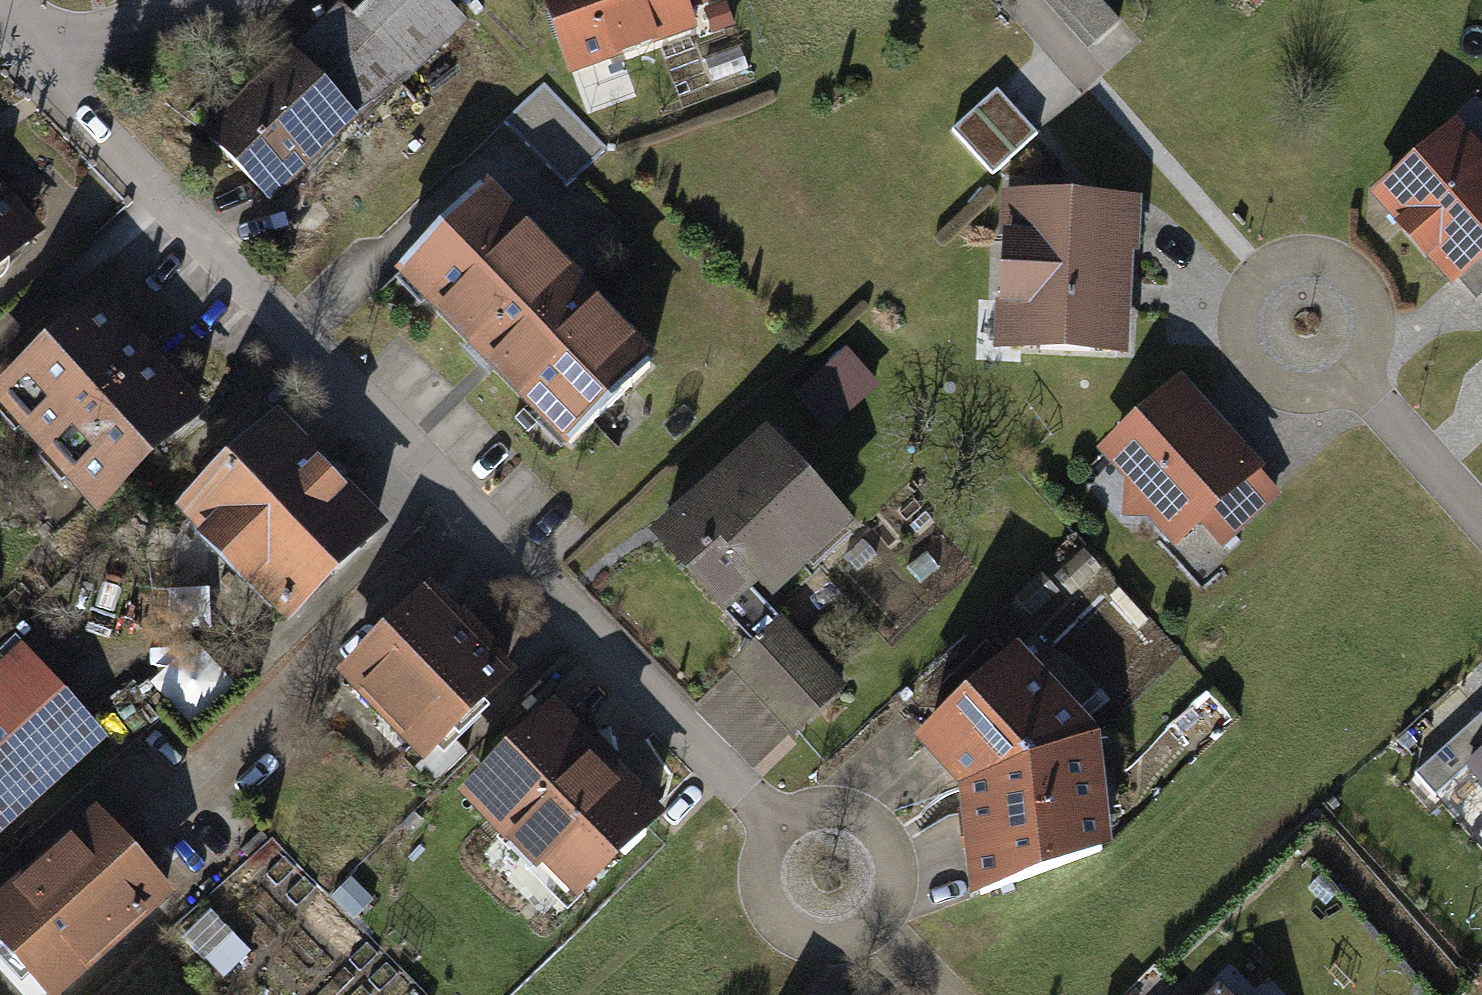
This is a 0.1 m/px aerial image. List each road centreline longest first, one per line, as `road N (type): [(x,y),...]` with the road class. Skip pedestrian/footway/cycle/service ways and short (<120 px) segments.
road 1 (residential): [(54,54),(87,120),(158,196),(819,868)]
road 2 (residential): [(1481,520),(1307,326)]
road 3 (residential): [(54,54),(225,0)]

